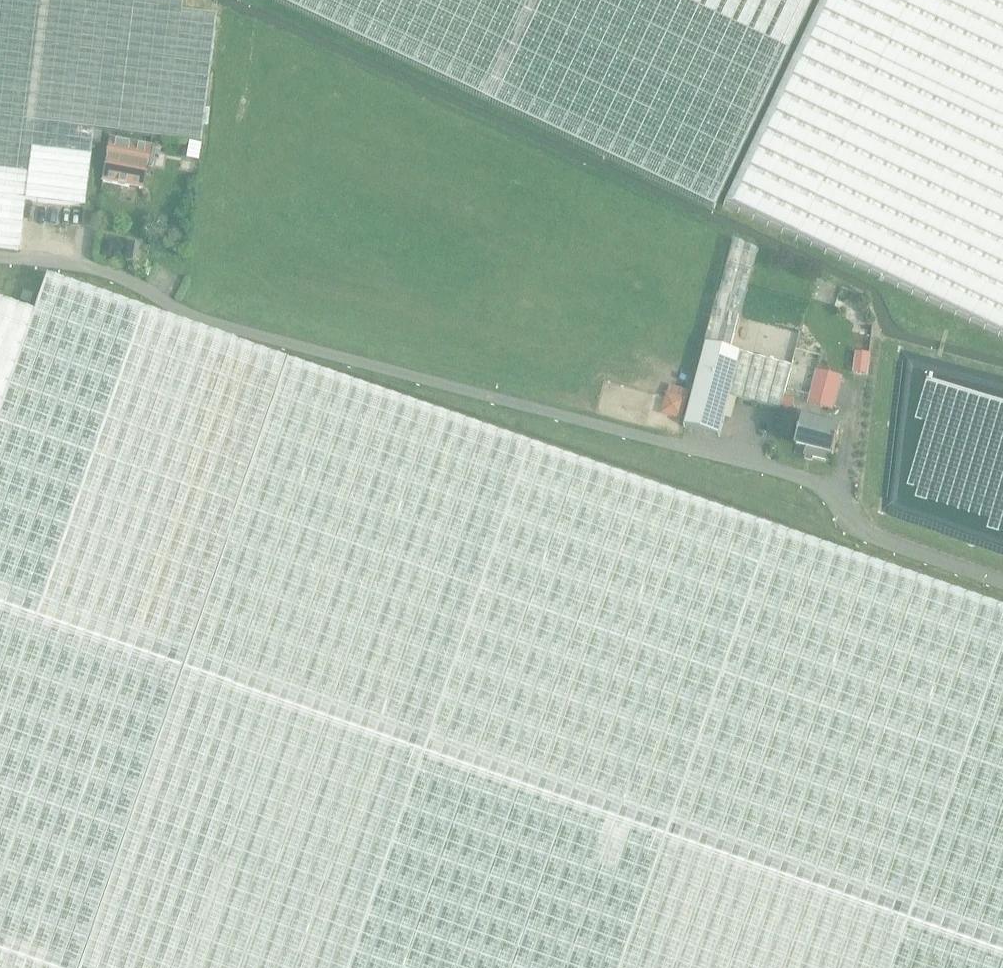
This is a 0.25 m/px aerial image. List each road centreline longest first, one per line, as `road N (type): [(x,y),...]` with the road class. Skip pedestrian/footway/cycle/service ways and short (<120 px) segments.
road 1 (unclassified): [(1002,578),(866,532),(818,489),(186,314),(108,269),(0,258)]

